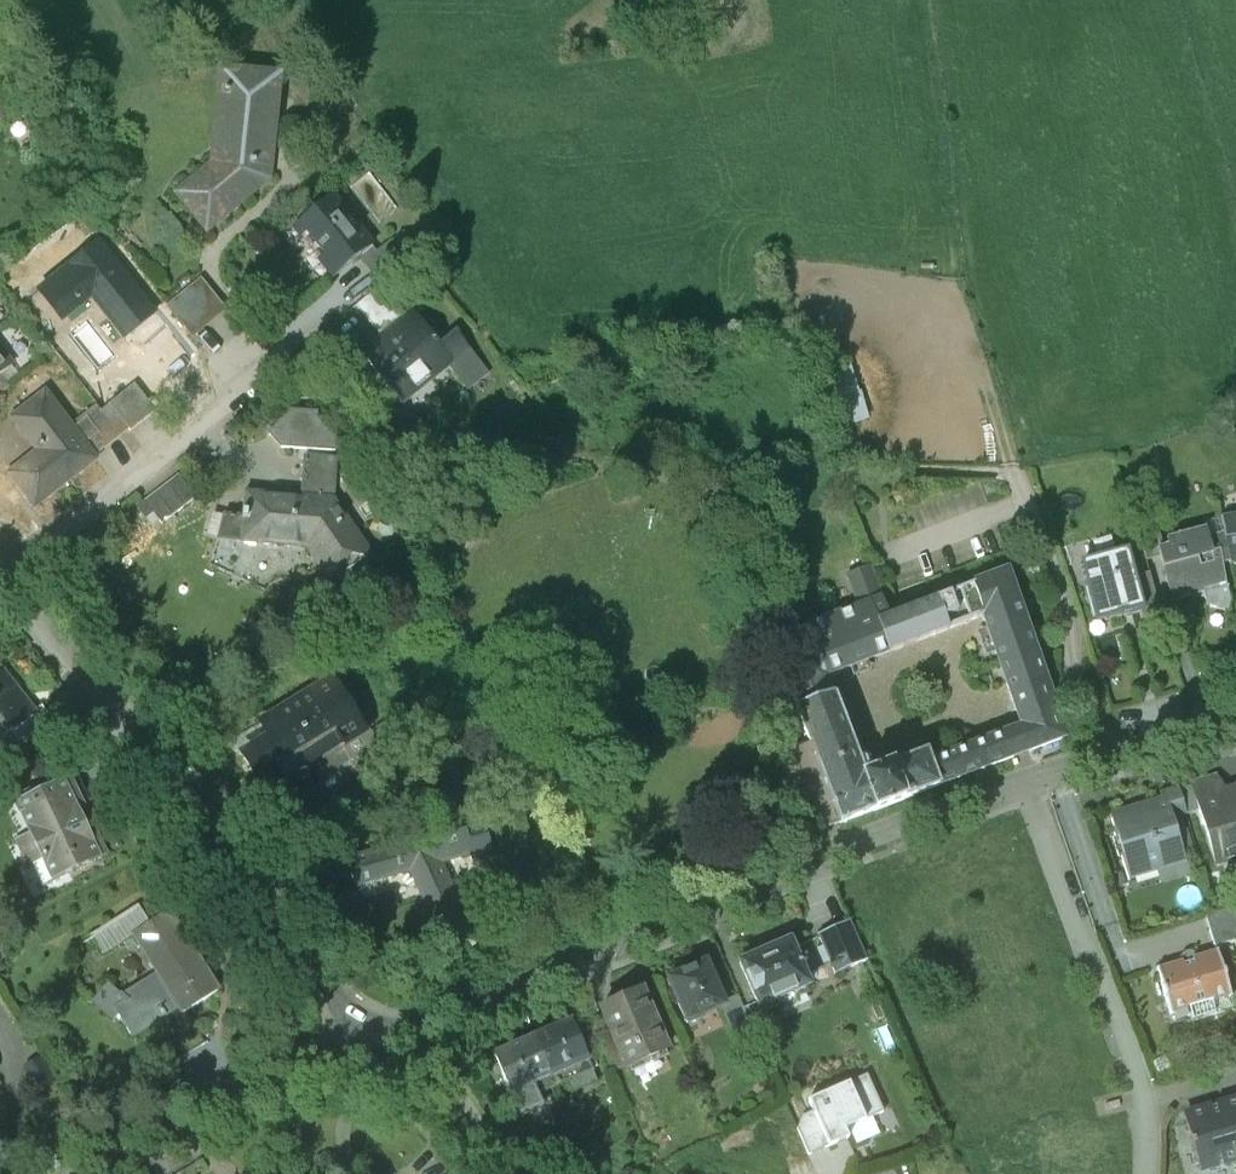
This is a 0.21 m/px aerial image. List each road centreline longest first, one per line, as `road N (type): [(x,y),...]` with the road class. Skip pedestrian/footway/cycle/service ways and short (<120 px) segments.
road 1 (residential): [(1026,785),(372,1043)]
road 2 (residential): [(372,1043),(7,575)]
road 3 (residential): [(1026,785),(1138,1090),(1146,1173)]
road 4 (residential): [(7,575),(224,405),(244,367)]
road 5 (residential): [(372,1043),(284,1076),(105,1173)]
road 6 (residential): [(1235,728),(1026,785)]

